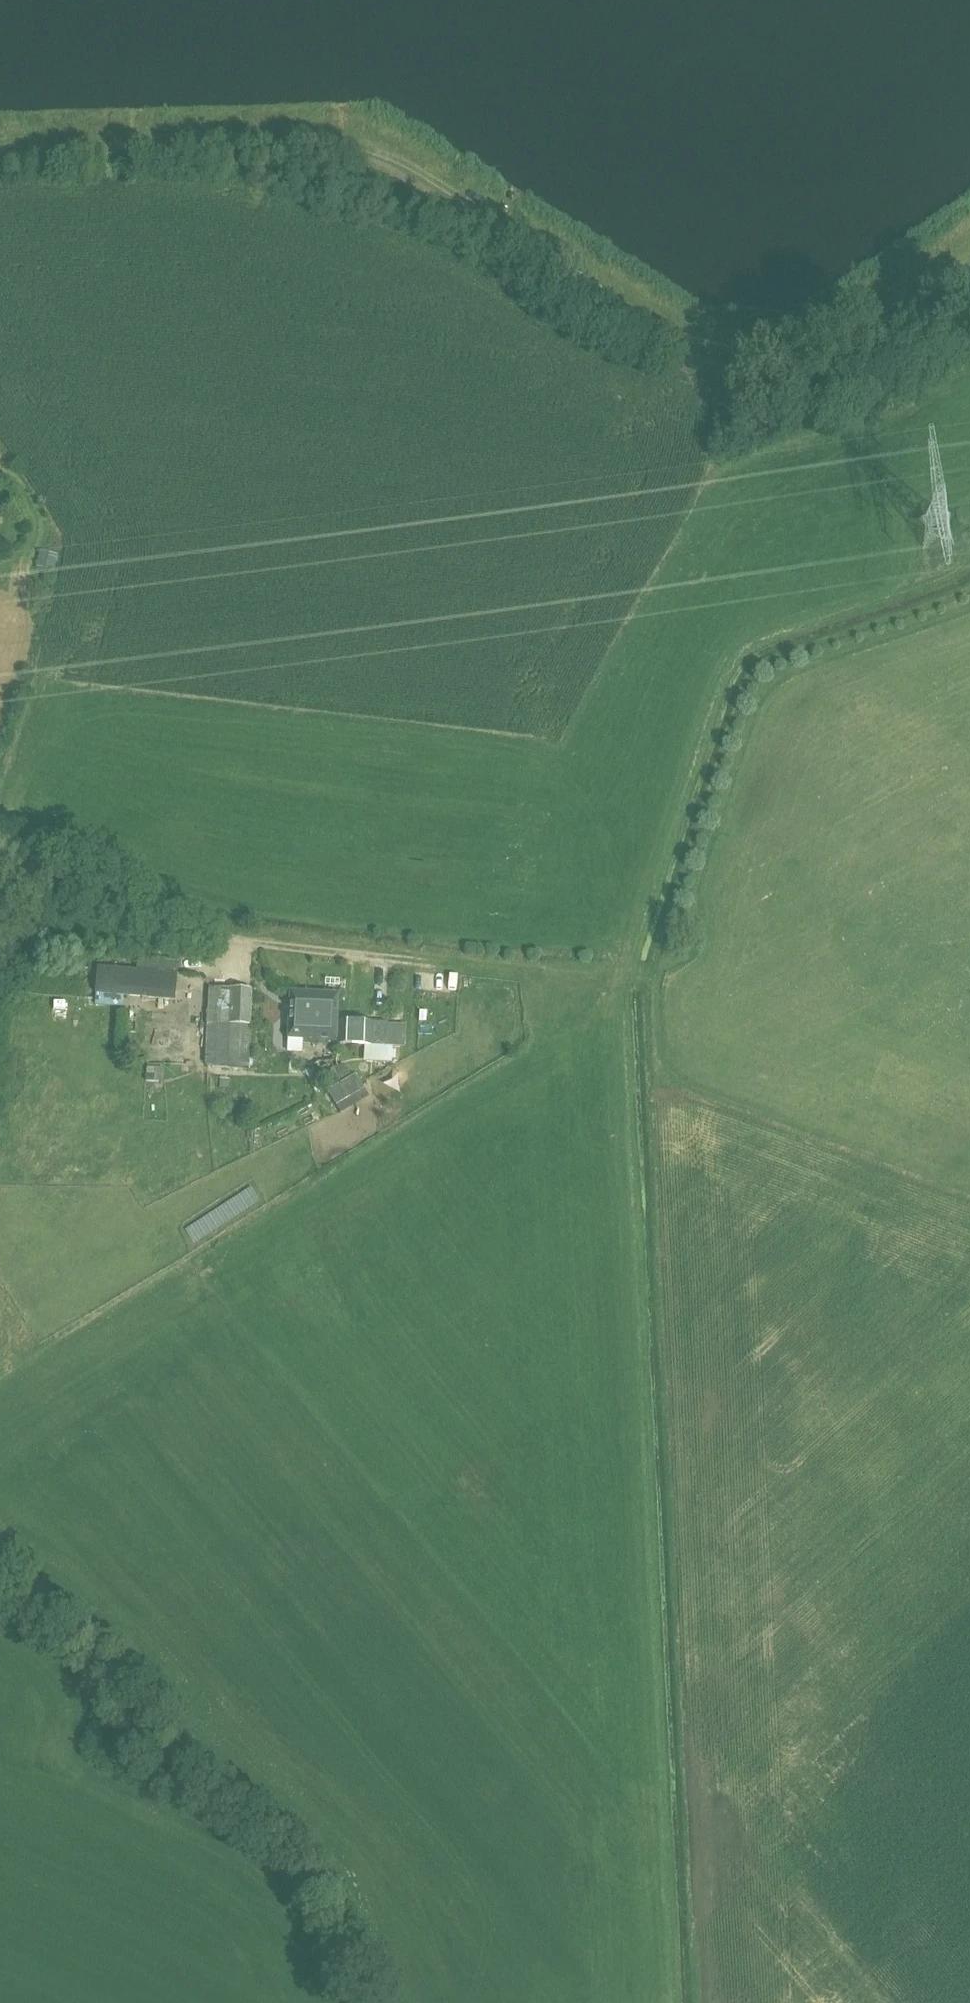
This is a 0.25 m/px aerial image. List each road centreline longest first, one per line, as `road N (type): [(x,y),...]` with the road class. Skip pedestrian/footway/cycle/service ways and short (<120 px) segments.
road 1 (track): [(969,242),(861,318),(786,346),(758,348),(671,323),(366,141),(306,133),(0,142)]
road 2 (track): [(0,865),(244,948),(524,970),(661,966)]

